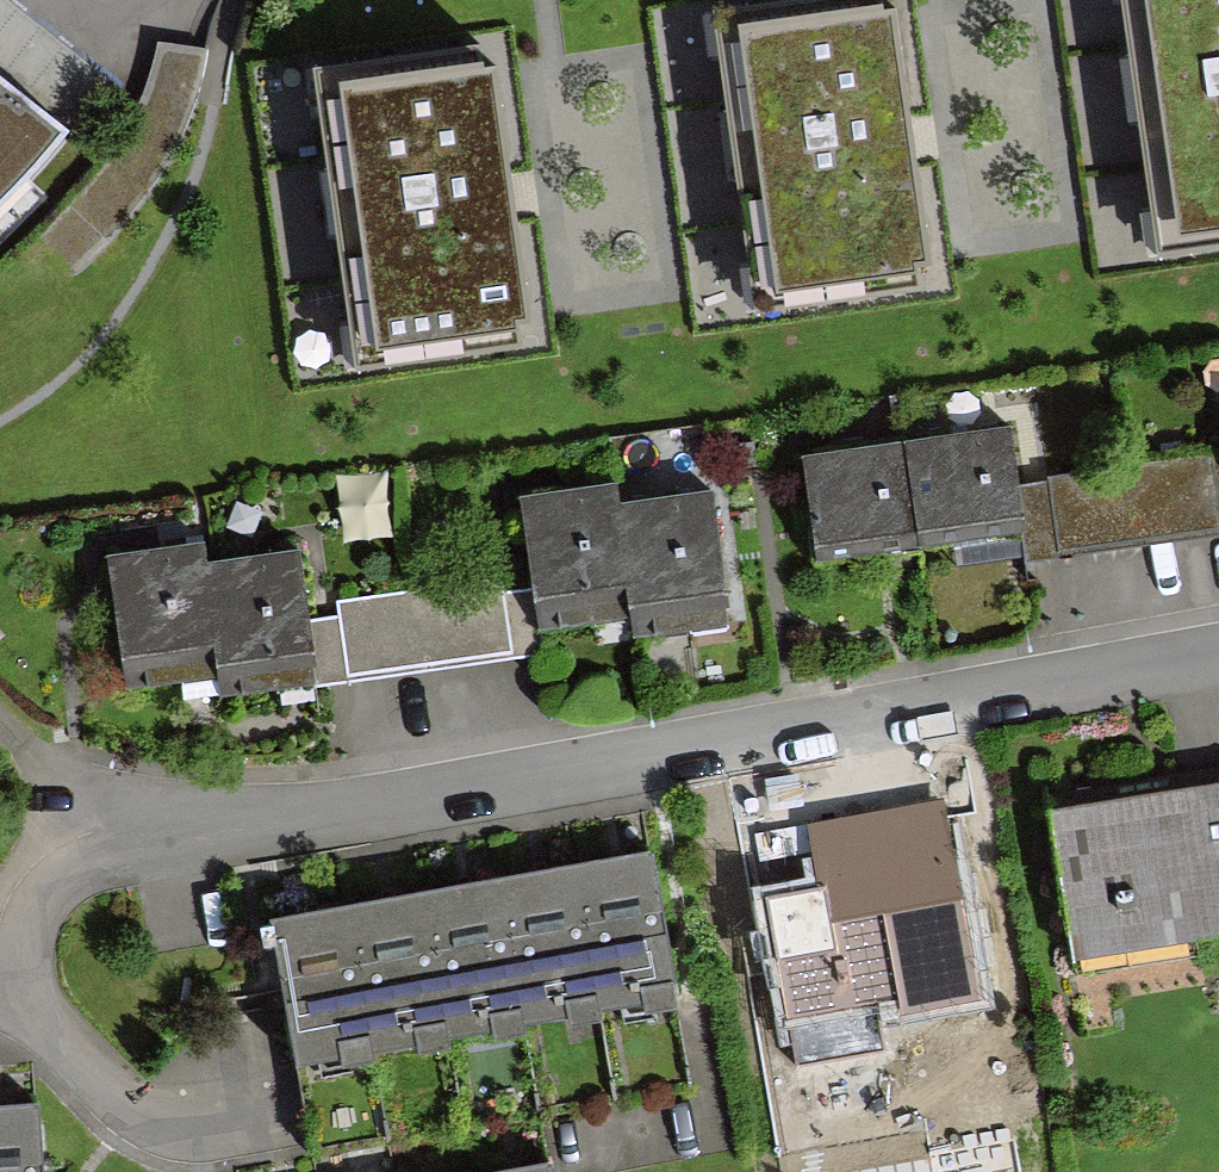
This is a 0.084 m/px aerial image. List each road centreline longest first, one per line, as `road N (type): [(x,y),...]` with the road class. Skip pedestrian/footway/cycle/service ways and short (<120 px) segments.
road 1 (residential): [(165,1166),(70,1058),(38,1002),(38,925),(59,887),(82,867),(1218,650)]

